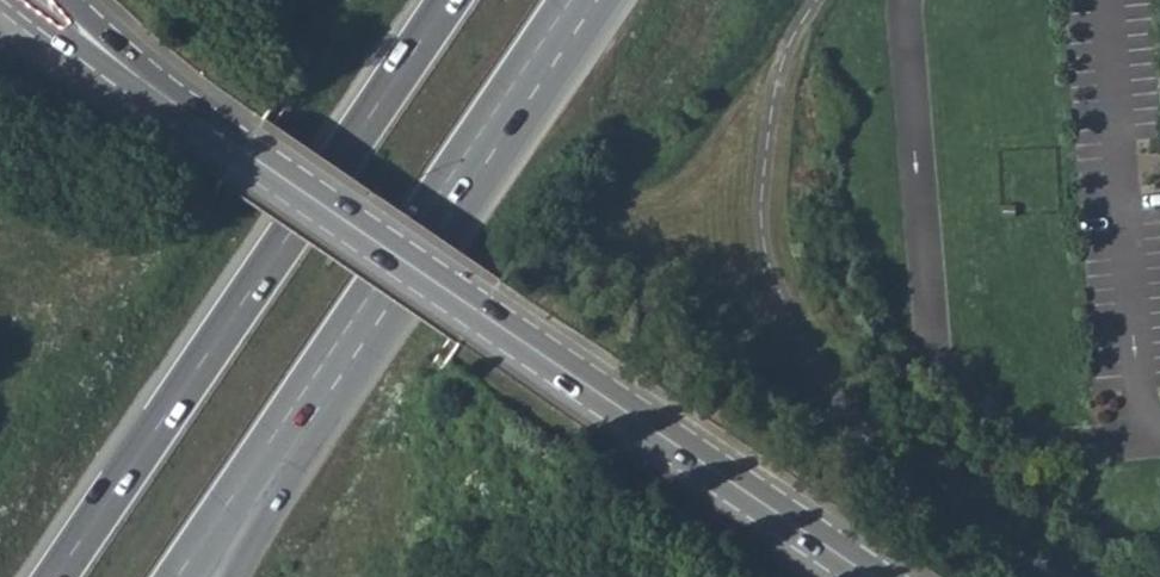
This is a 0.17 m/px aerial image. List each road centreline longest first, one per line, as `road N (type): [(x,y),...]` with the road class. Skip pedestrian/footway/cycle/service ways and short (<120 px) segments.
road 1 (tertiary): [(867,576),(141,81)]
road 2 (trunk): [(450,0),(57,576)]
road 3 (trunk): [(328,355),(572,0)]
road 4 (trunk): [(178,576),(328,355)]
road 5 (trunk): [(227,576),(286,478),(328,355)]
road 6 (tertiary): [(25,0),(141,81)]

